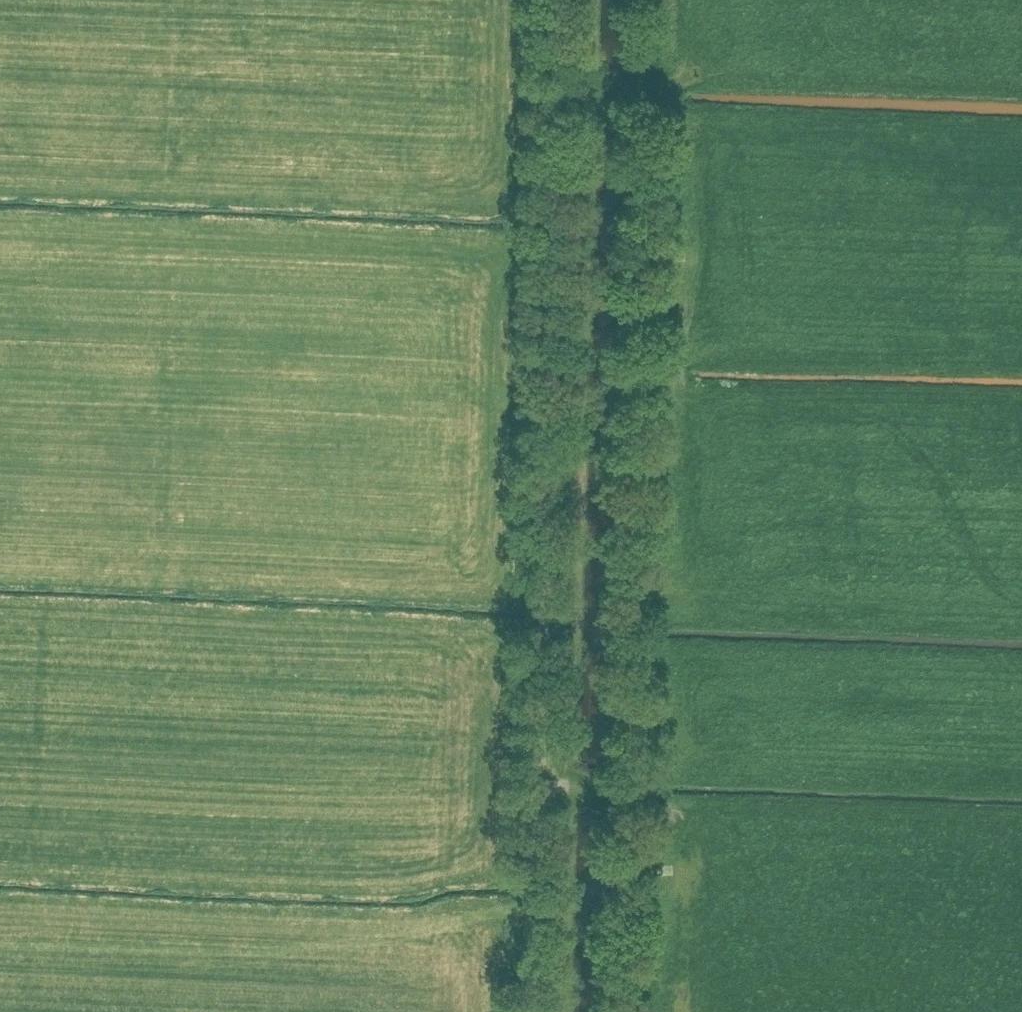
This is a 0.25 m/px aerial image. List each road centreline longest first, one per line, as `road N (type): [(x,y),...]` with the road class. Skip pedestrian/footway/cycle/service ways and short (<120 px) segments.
road 1 (unclassified): [(532,1011),(561,0)]

